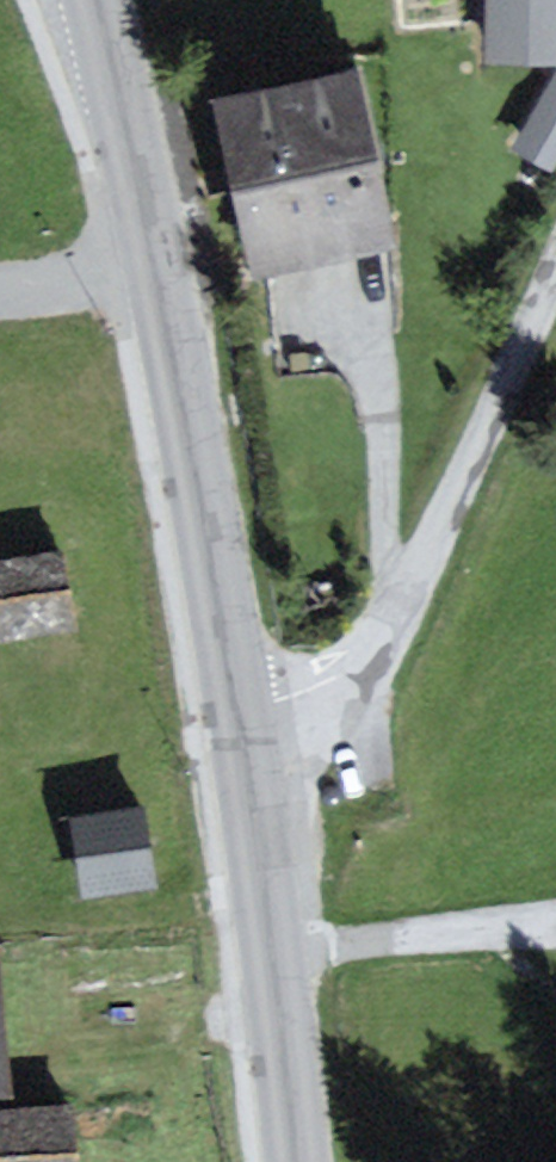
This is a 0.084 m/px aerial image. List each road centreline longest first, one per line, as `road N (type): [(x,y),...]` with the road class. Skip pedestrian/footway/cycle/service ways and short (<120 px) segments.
road 1 (residential): [(235,723),(296,707),(346,681),(416,571),(555,271)]
road 2 (secondary): [(153,264),(235,723)]
road 3 (secondary): [(235,723),(292,1161)]
road 4 (secondary): [(94,0),(153,264)]
road 5 (residential): [(153,264),(0,293)]

